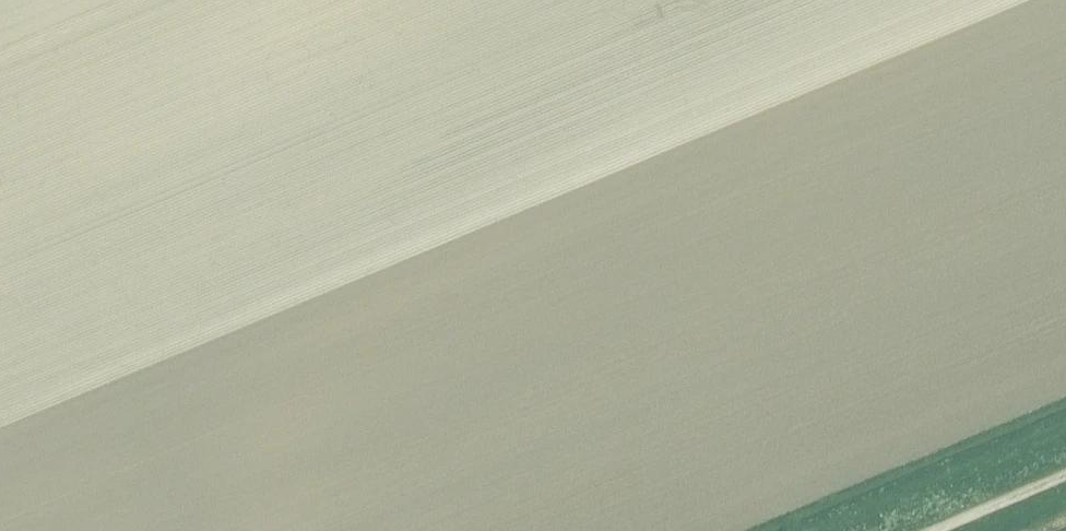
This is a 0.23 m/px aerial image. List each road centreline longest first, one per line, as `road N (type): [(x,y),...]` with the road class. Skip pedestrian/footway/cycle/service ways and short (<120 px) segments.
road 1 (track): [(1065,475),(936,530)]

